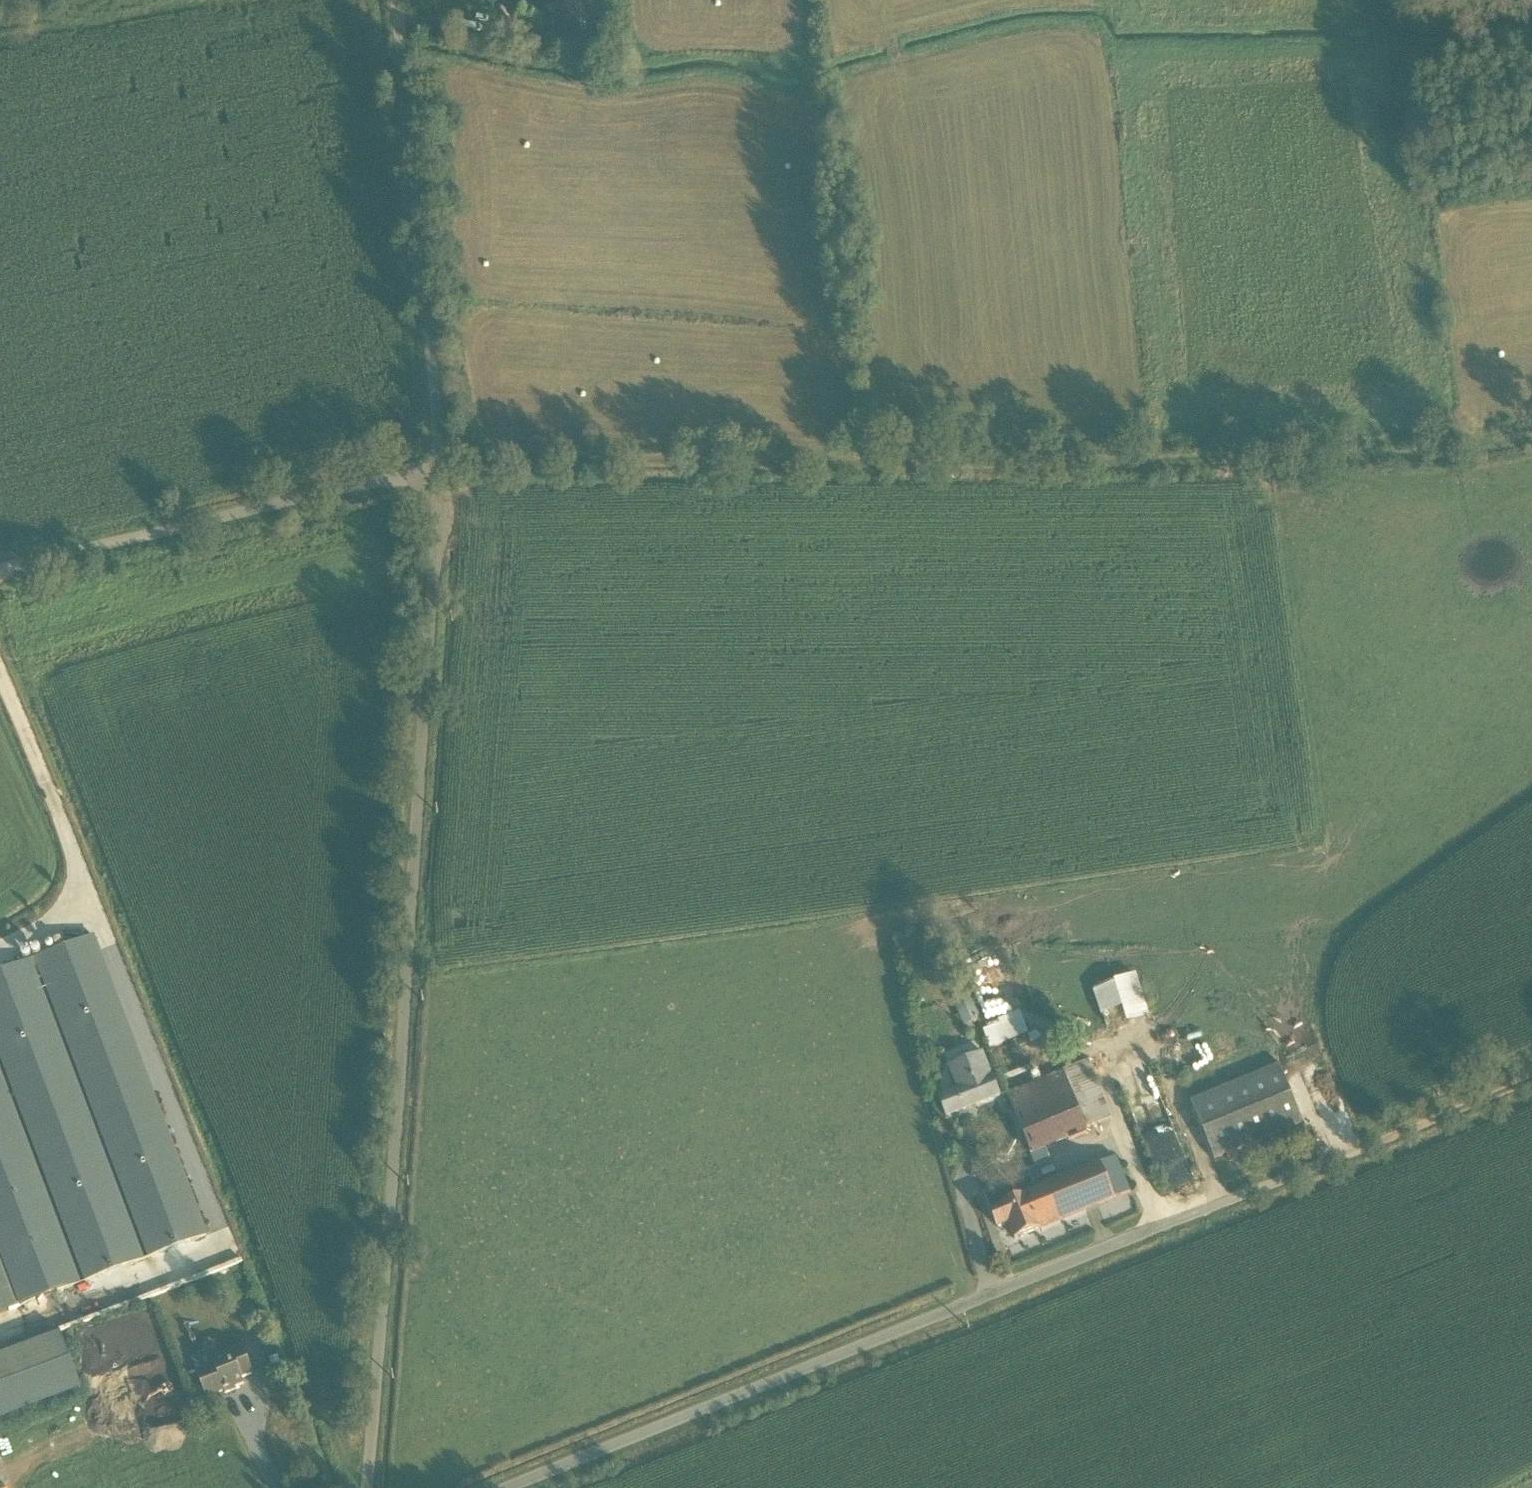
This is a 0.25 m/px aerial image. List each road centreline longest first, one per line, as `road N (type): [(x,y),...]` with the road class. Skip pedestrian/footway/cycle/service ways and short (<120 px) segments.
road 1 (track): [(432,471),(470,462),(1282,461),(1453,452),(1531,437)]
road 2 (unclassified): [(432,471),(438,509),(368,1487)]
road 3 (unclassified): [(513,1487),(1341,1157)]
road 4 (unclassified): [(396,3),(437,395),(432,471)]
road 5 (unclassified): [(0,569),(432,471)]
road 6 (track): [(1341,1157),(1531,1080)]

